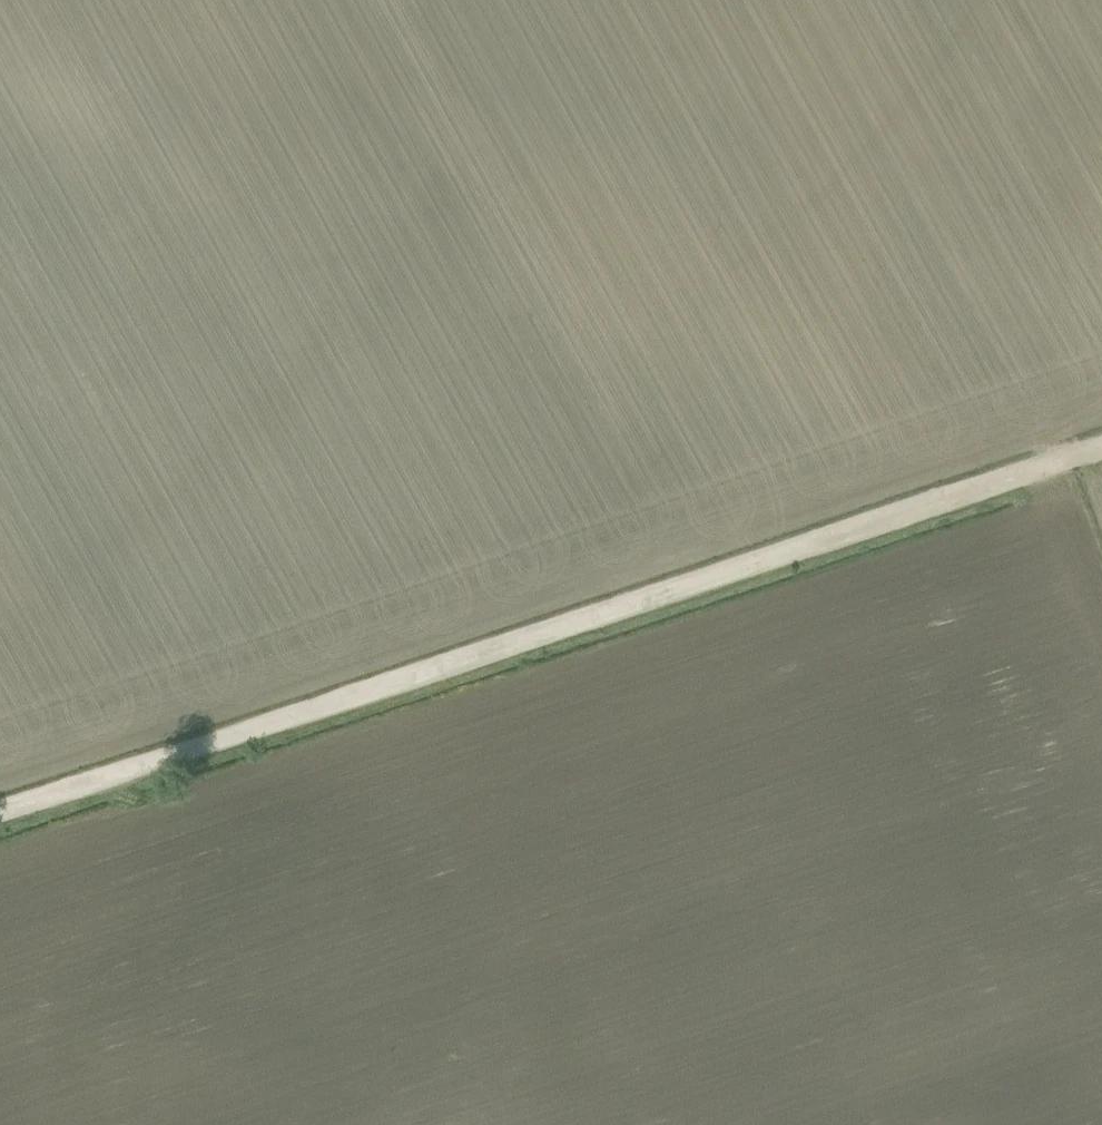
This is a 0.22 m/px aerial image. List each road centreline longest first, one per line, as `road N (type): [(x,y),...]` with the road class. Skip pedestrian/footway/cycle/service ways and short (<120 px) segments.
road 1 (track): [(0,814),(1101,445)]

